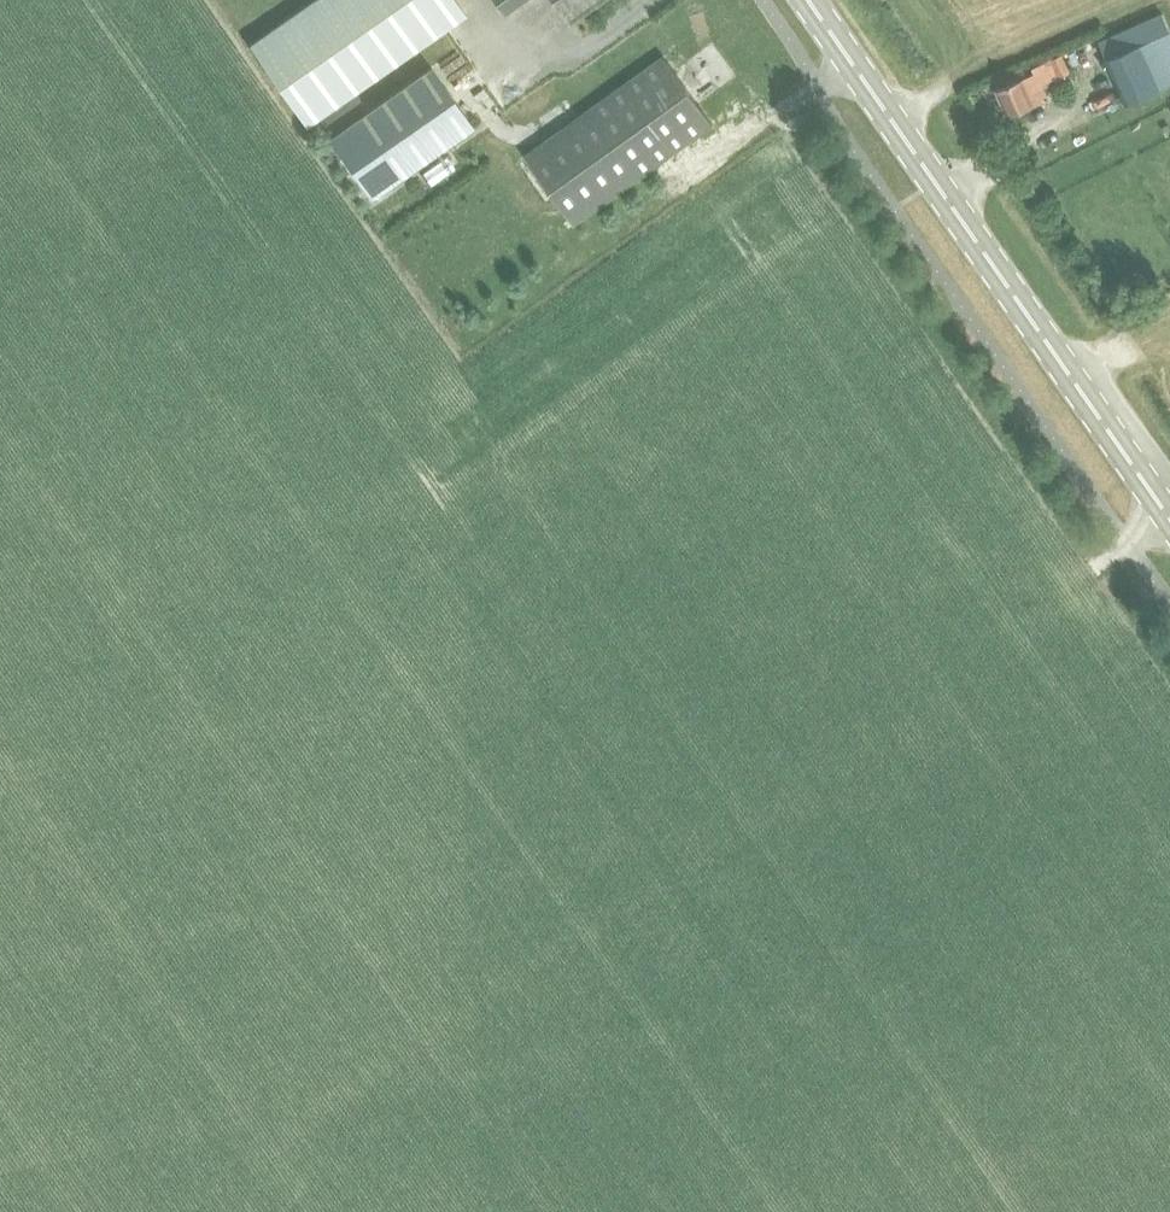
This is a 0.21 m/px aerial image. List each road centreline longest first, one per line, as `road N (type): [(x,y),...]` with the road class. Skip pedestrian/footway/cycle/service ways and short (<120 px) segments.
road 1 (secondary): [(1169,522),(810,0)]

